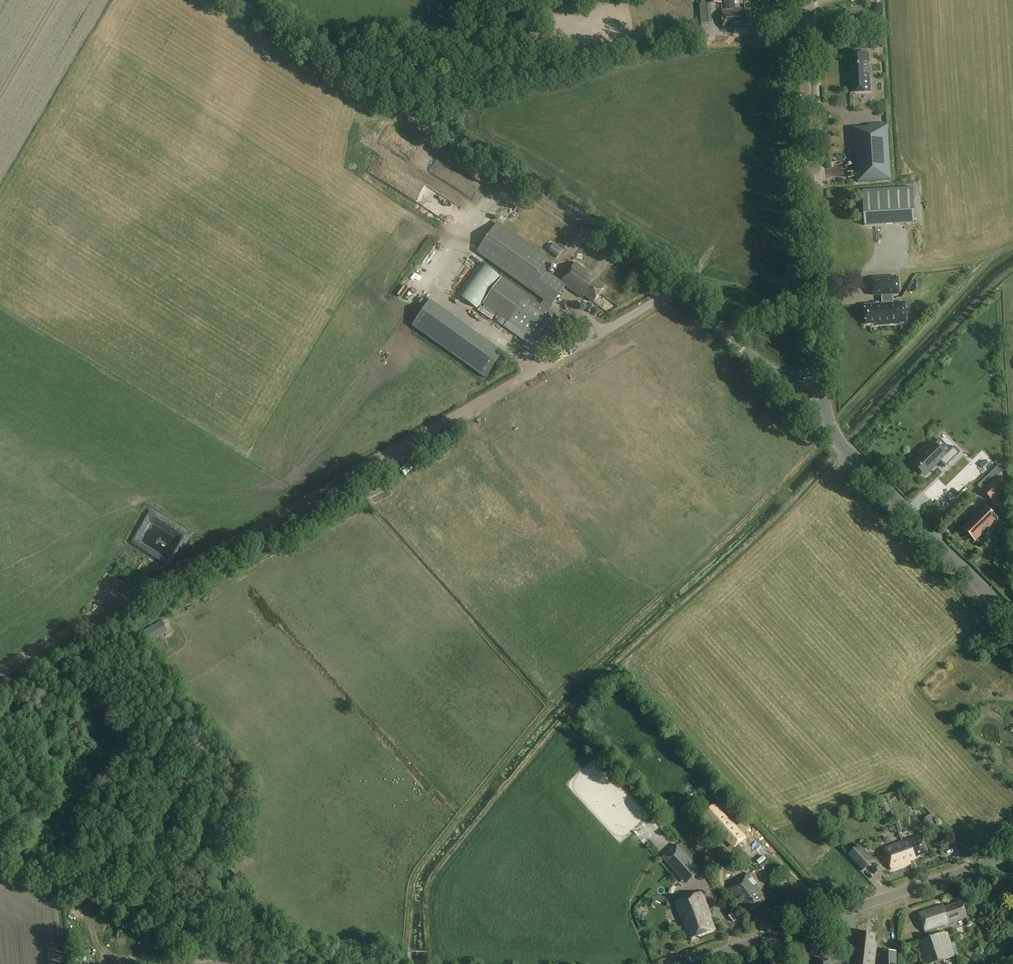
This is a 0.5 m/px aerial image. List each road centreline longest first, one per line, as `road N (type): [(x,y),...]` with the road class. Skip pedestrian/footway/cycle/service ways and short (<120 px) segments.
road 1 (tertiary): [(823,379),(786,377),(762,366),(600,230),(232,0)]
road 2 (track): [(0,676),(527,374)]
road 3 (tertiary): [(823,379),(801,0)]
road 4 (tertiary): [(692,963),(1012,853)]
road 5 (tertiary): [(1012,622),(845,452),(825,408),(823,379)]
road 6 (unclassified): [(231,963),(221,951),(0,855)]

